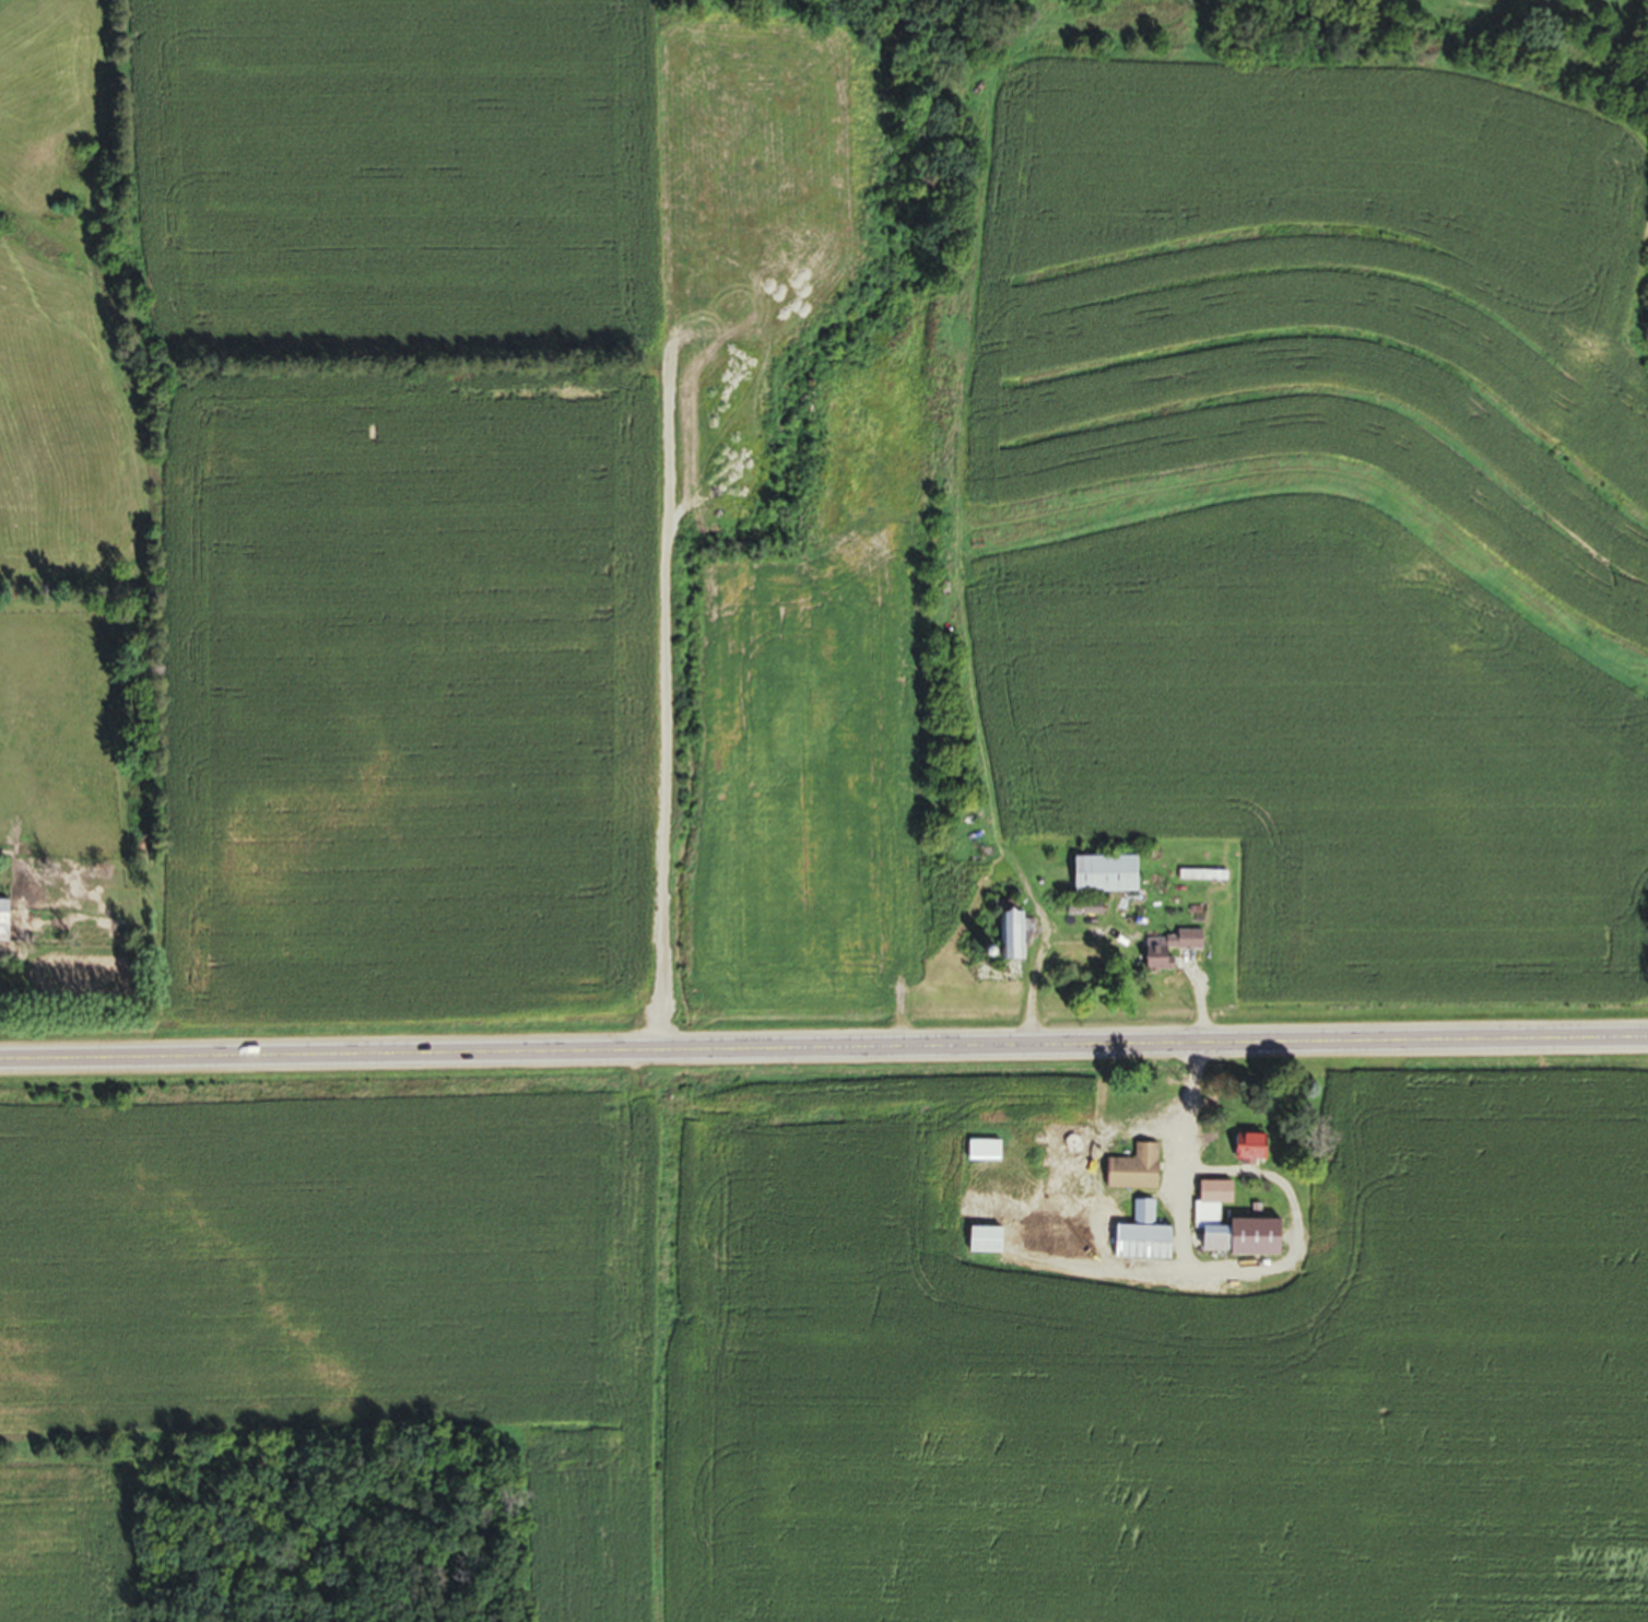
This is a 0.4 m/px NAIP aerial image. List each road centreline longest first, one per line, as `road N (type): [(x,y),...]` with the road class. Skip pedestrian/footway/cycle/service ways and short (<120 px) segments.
road 1 (primary): [(0,1062),(1647,1040)]

